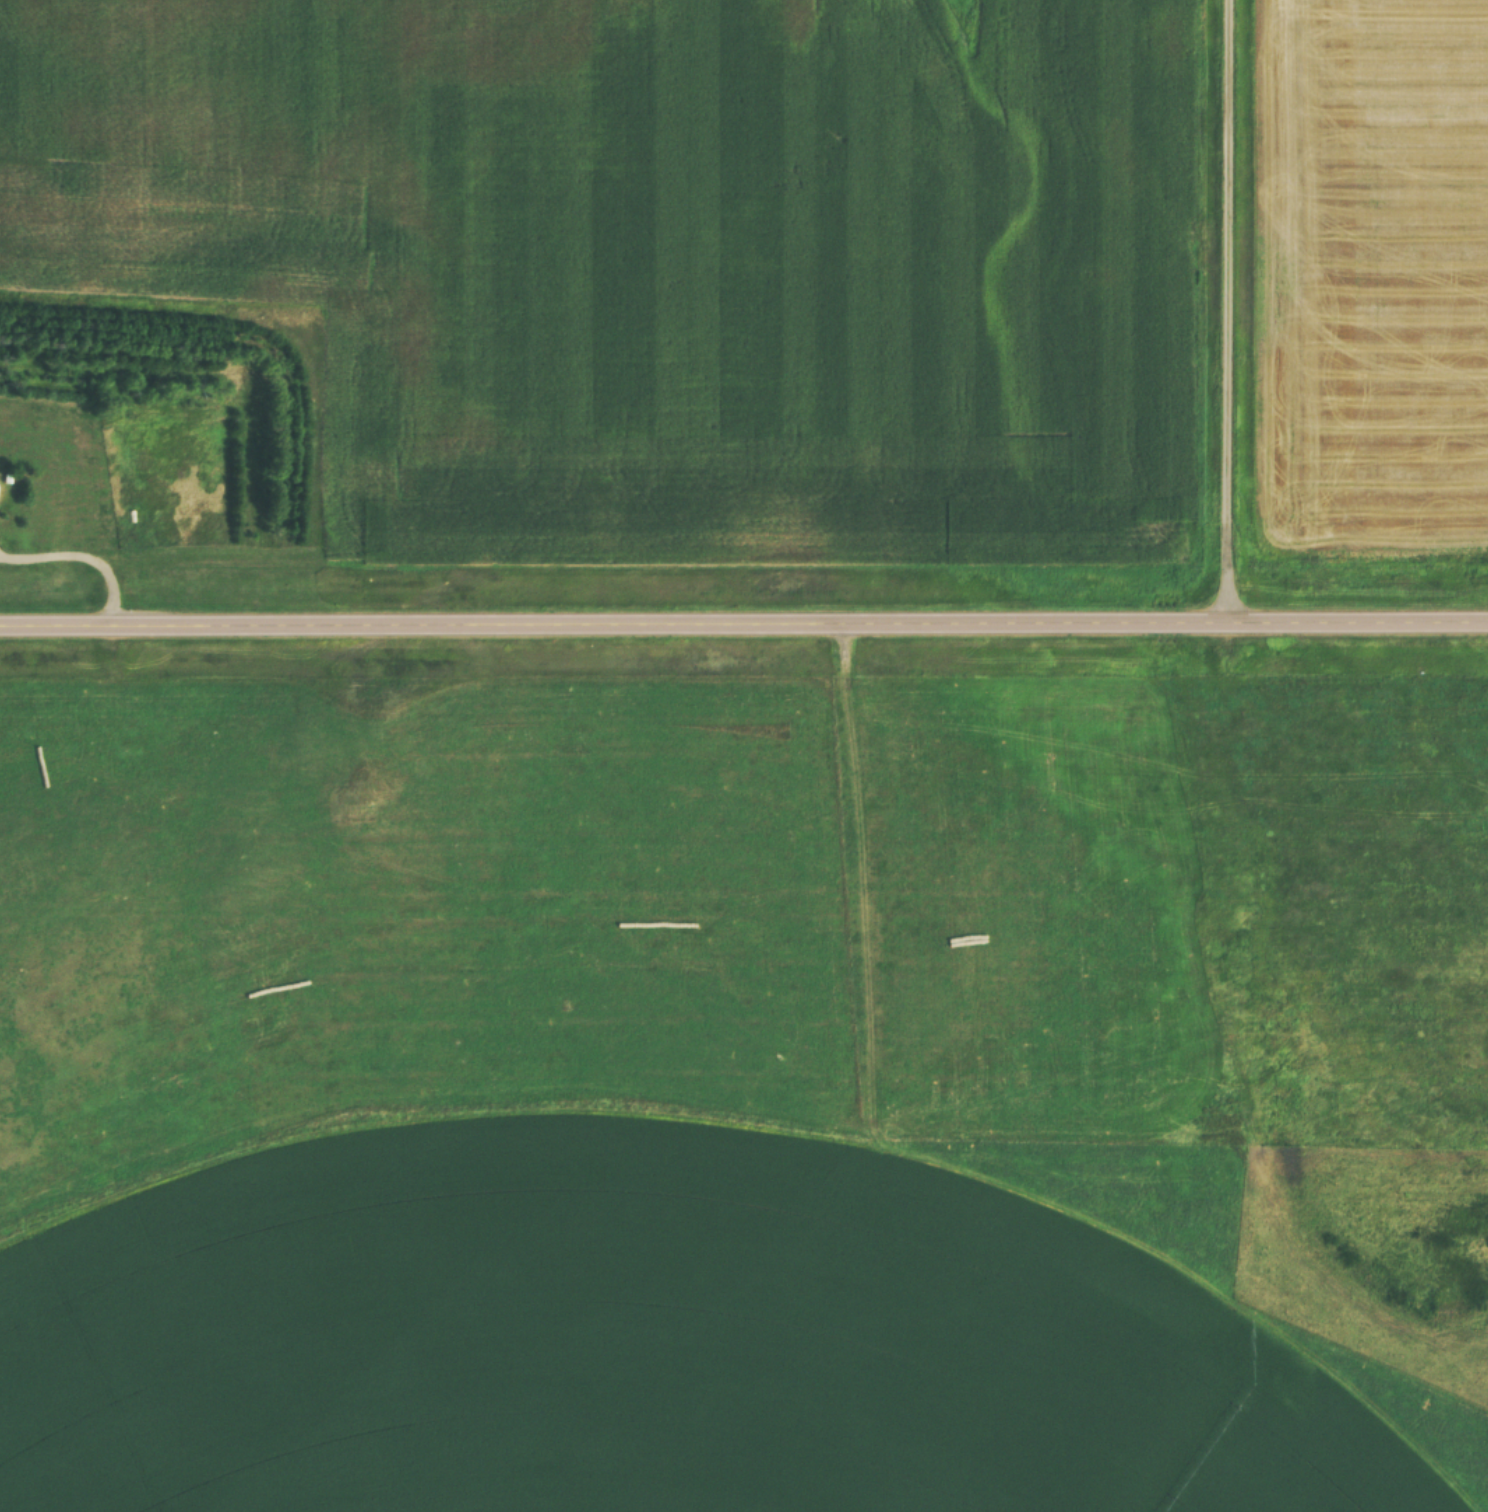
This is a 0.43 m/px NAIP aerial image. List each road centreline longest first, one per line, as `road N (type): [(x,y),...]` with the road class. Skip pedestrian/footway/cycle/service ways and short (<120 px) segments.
road 1 (primary): [(0,626),(1487,622)]
road 2 (residential): [(1225,623),(1226,0)]

